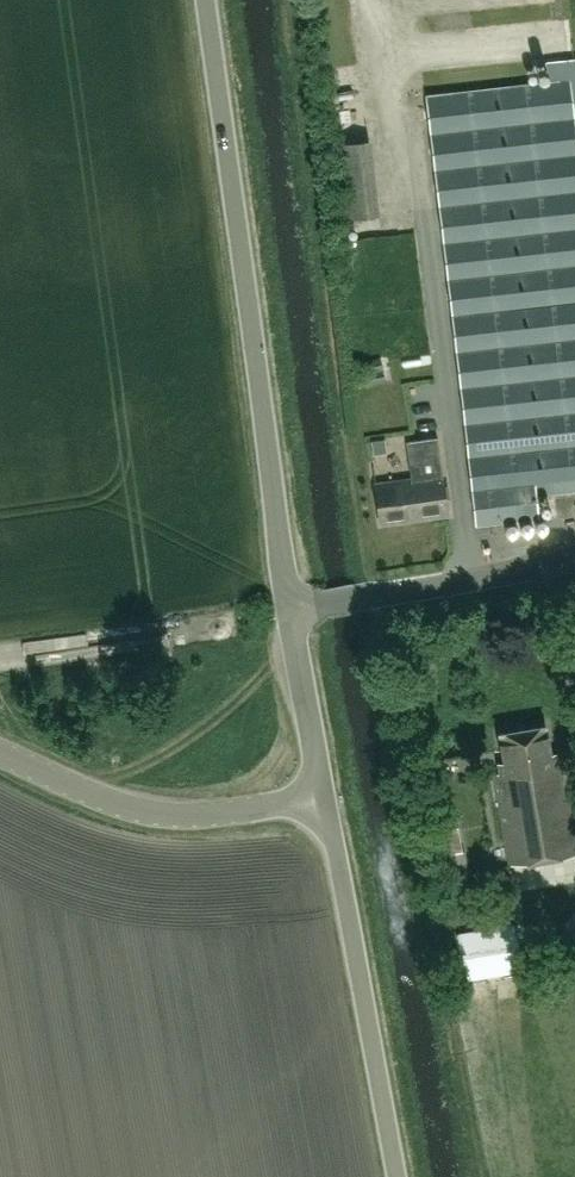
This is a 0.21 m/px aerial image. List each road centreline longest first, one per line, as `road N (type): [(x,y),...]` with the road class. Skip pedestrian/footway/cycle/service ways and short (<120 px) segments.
road 1 (unclassified): [(290,608),(207,0)]
road 2 (unclassified): [(392,1176),(318,800)]
road 3 (unclassified): [(0,755),(166,814),(318,800)]
road 4 (unclassified): [(290,608),(482,578),(574,550)]
road 5 (unclassified): [(318,800),(290,608)]

